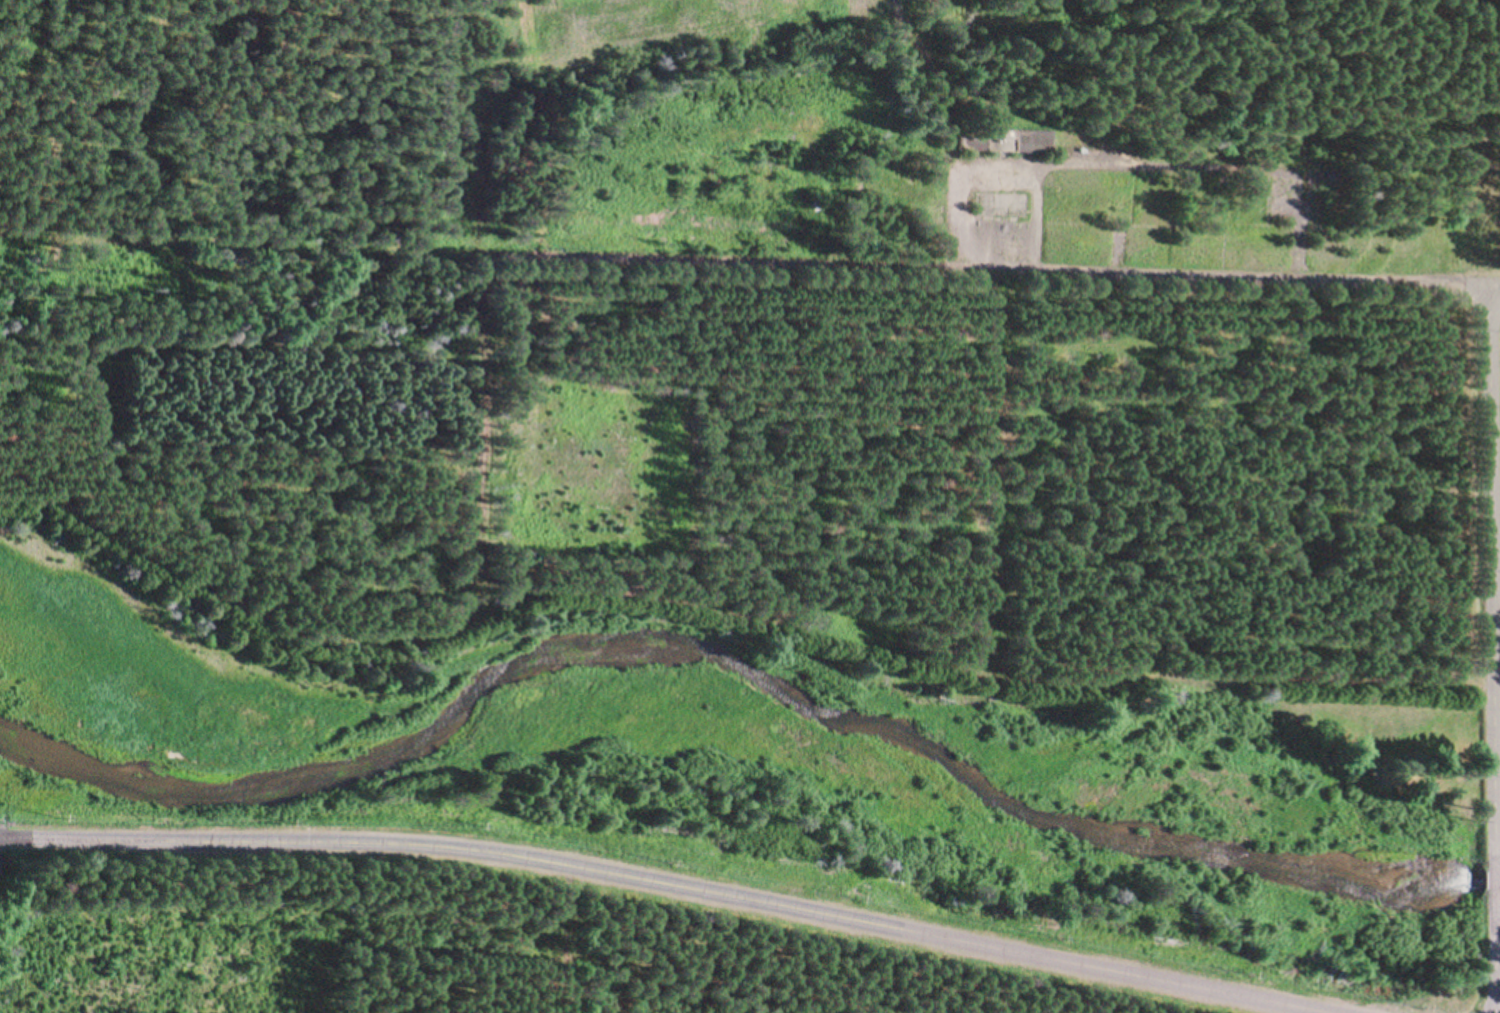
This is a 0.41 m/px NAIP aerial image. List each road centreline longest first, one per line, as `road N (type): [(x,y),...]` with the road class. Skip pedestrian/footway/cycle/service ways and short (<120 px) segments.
road 1 (track): [(1492,280),(995,270),(476,278),(0,259)]
road 2 (secondary): [(1316,1012),(467,850),(0,839)]
road 3 (track): [(477,648),(476,118),(844,26),(845,0)]
road 4 (track): [(995,270),(980,714)]
road 5 (residential): [(1499,722),(1492,280)]
road 6 (track): [(43,515),(40,261)]

